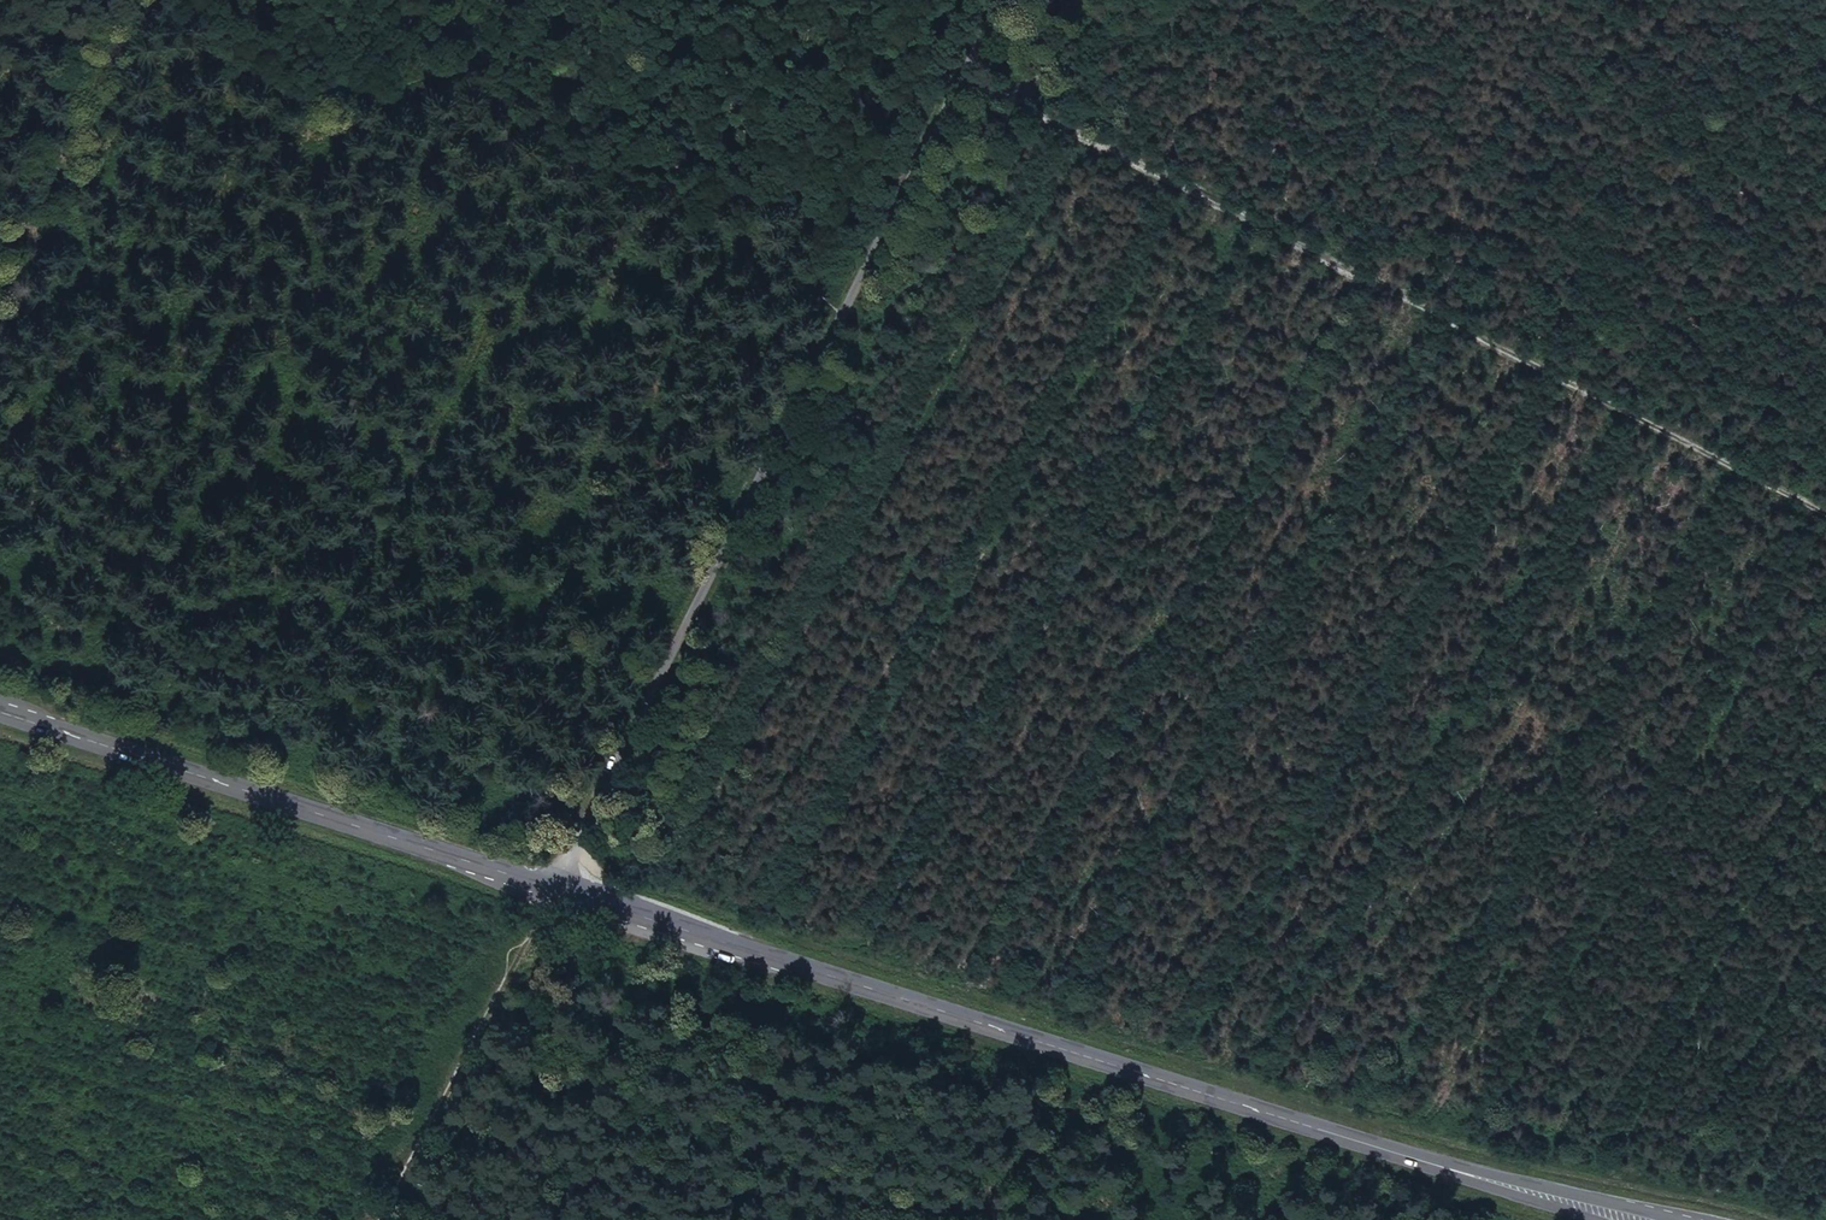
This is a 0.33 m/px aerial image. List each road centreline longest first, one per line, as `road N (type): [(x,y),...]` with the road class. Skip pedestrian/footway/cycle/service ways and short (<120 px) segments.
road 1 (secondary): [(1638,1219),(783,966),(0,711)]
road 2 (track): [(963,75),(1825,510)]
road 3 (track): [(0,1053),(246,1129),(398,1184),(465,1219)]
road 4 (track): [(558,890),(378,1219)]
road 5 (track): [(151,0),(0,302)]

